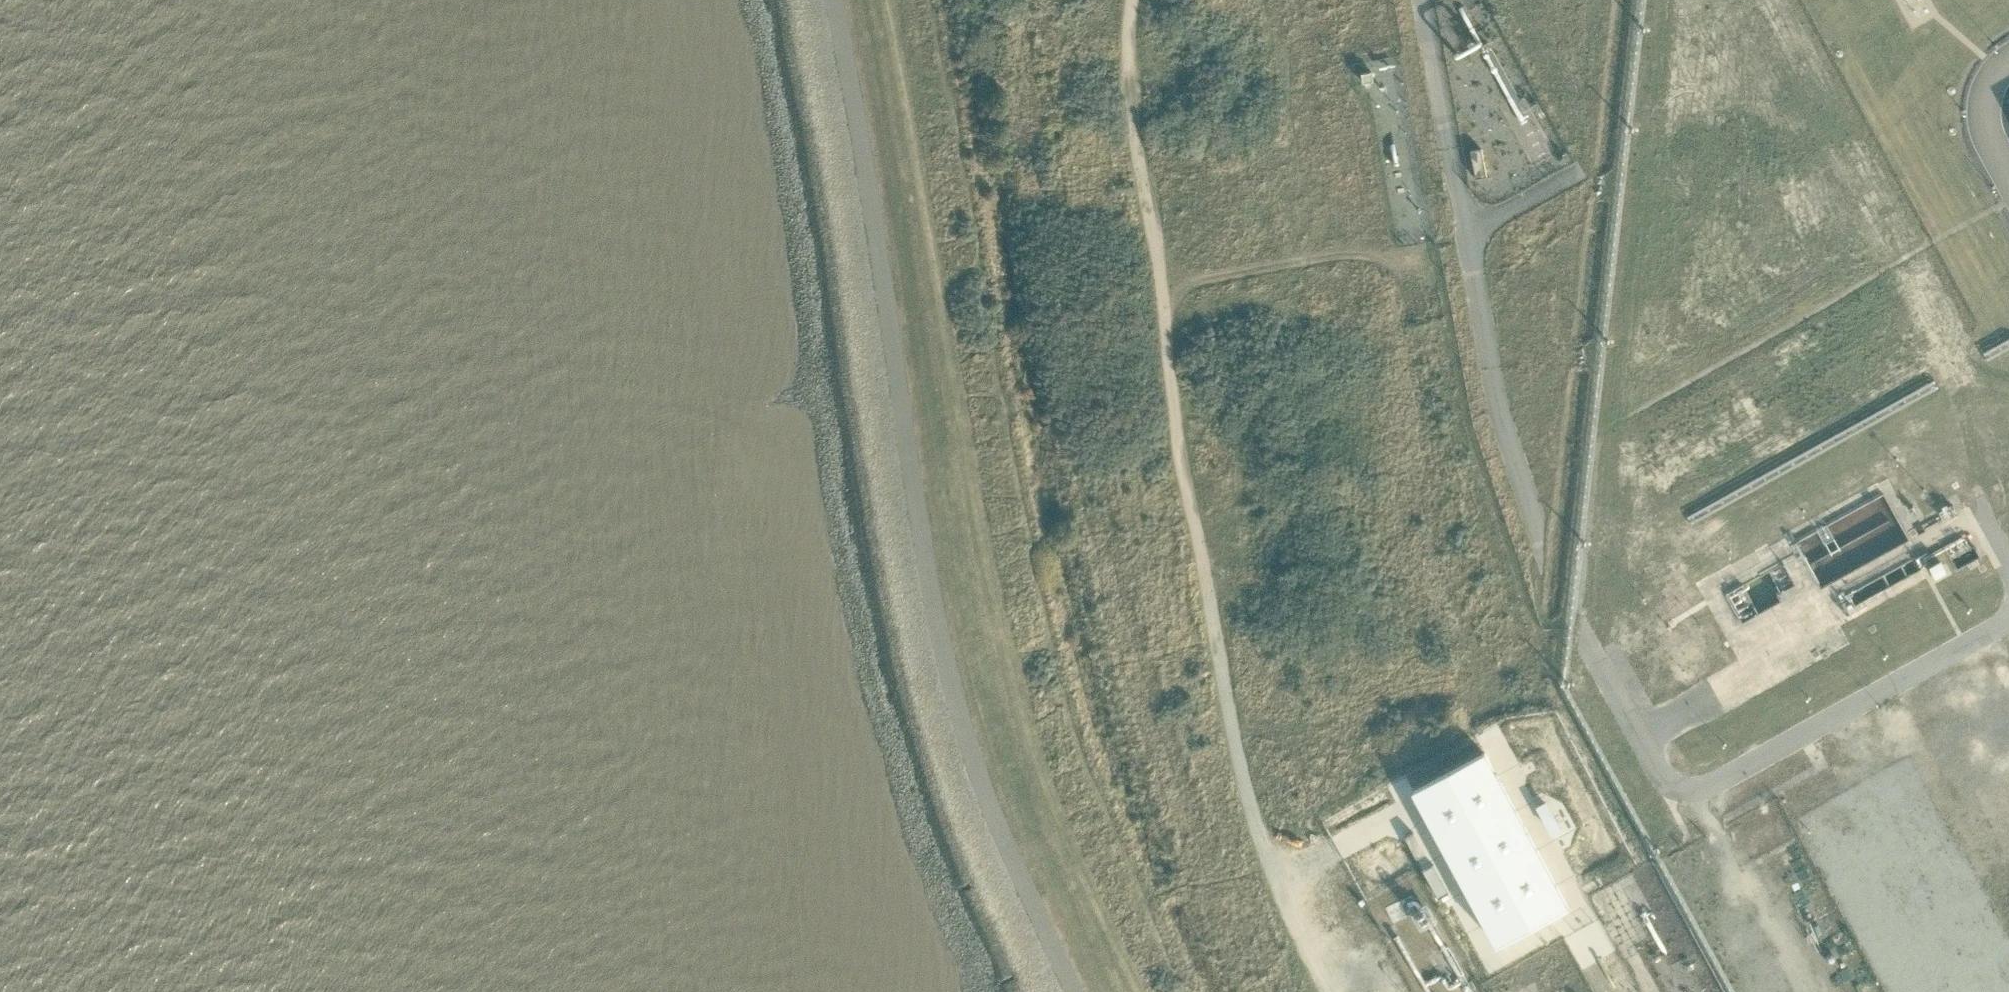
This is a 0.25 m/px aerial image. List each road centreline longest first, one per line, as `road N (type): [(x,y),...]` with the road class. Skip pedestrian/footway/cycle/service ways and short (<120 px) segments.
road 1 (track): [(1143,0),(1136,83),(1172,376),(1240,765),(1266,852),(1335,991)]

